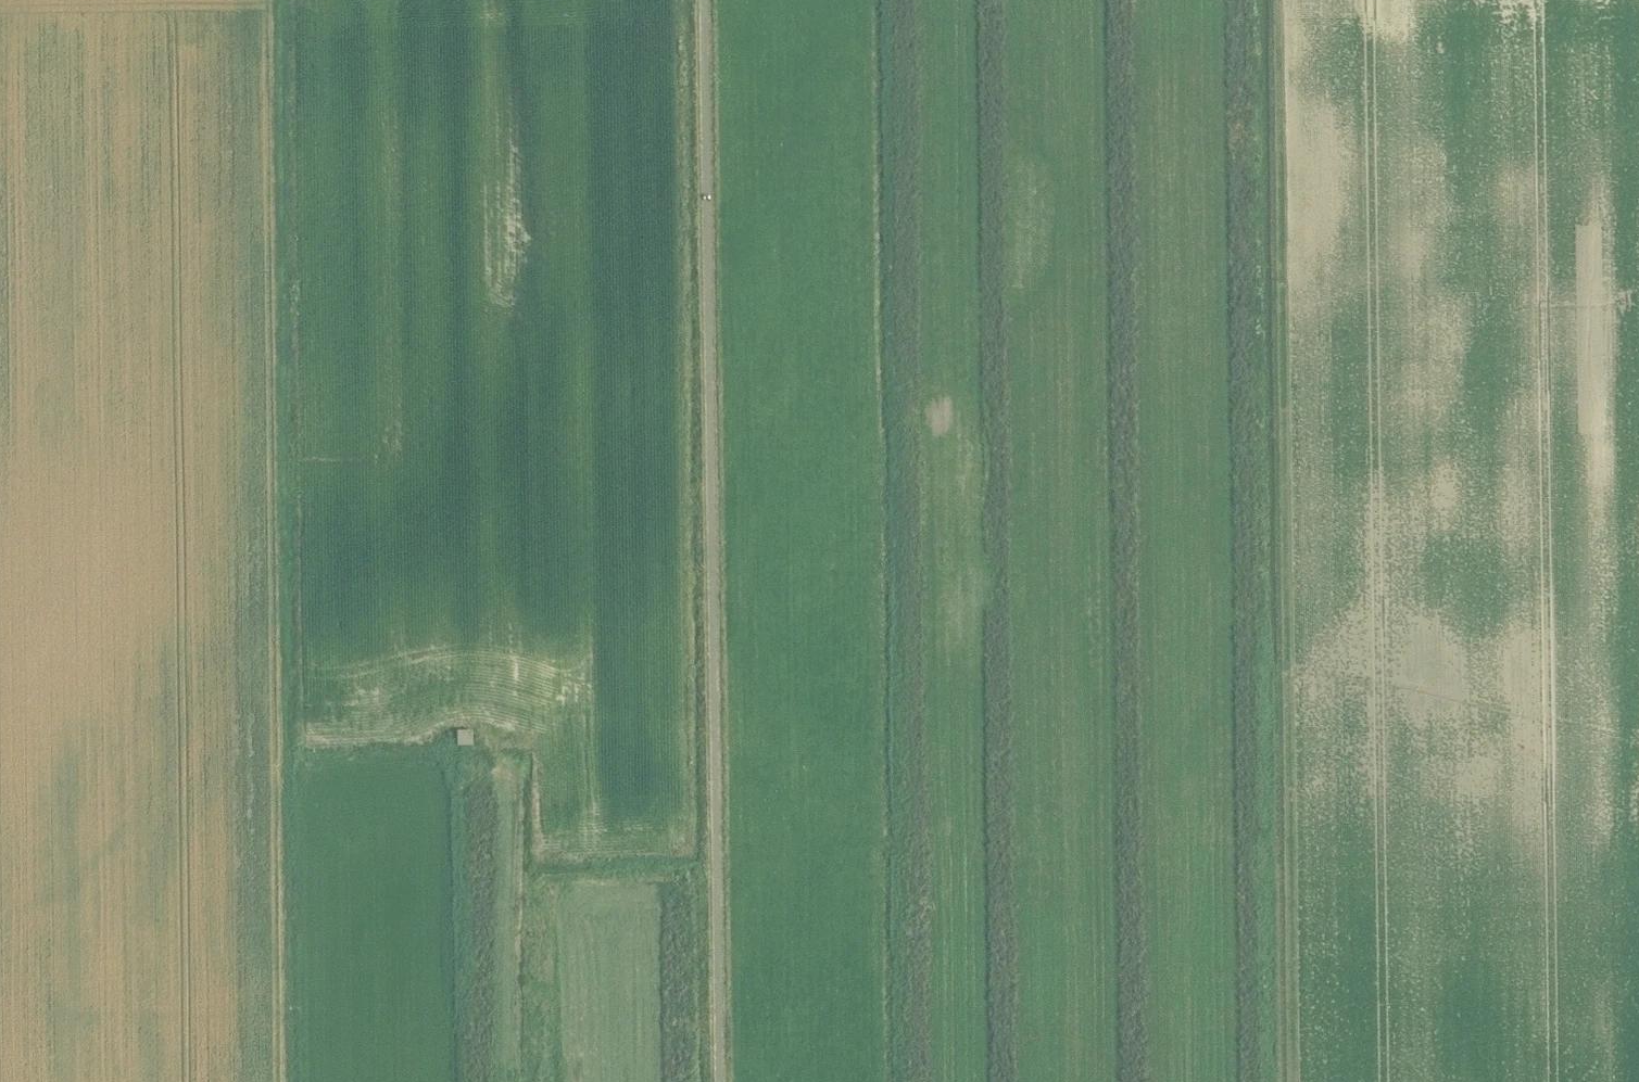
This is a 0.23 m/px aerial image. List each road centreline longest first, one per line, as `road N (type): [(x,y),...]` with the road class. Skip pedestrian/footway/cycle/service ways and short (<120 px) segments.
road 1 (track): [(1600,1081),(1597,0)]

